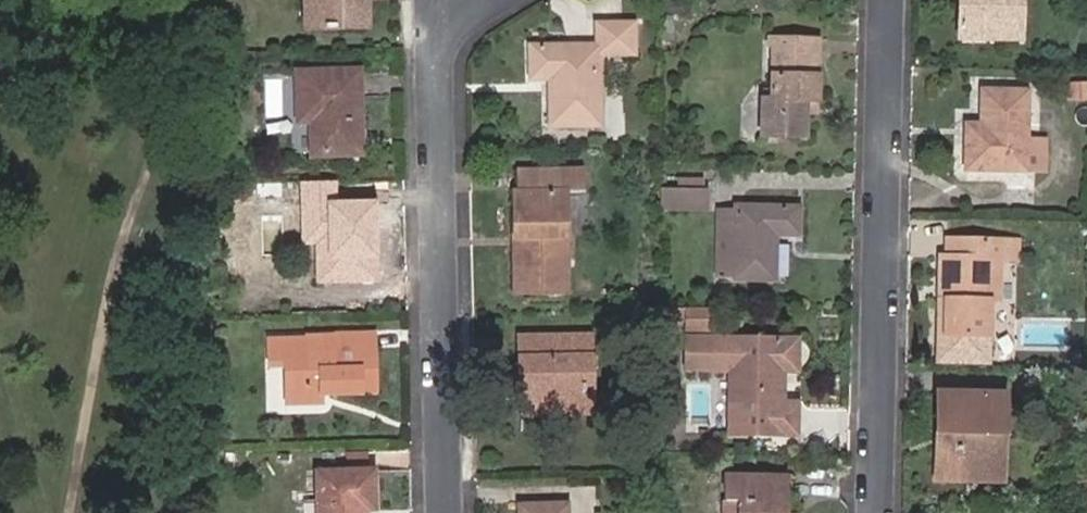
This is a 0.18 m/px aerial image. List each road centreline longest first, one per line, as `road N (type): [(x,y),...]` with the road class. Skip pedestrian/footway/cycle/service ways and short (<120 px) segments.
road 1 (residential): [(886,0),(877,512)]
road 2 (residential): [(447,512),(436,24)]

